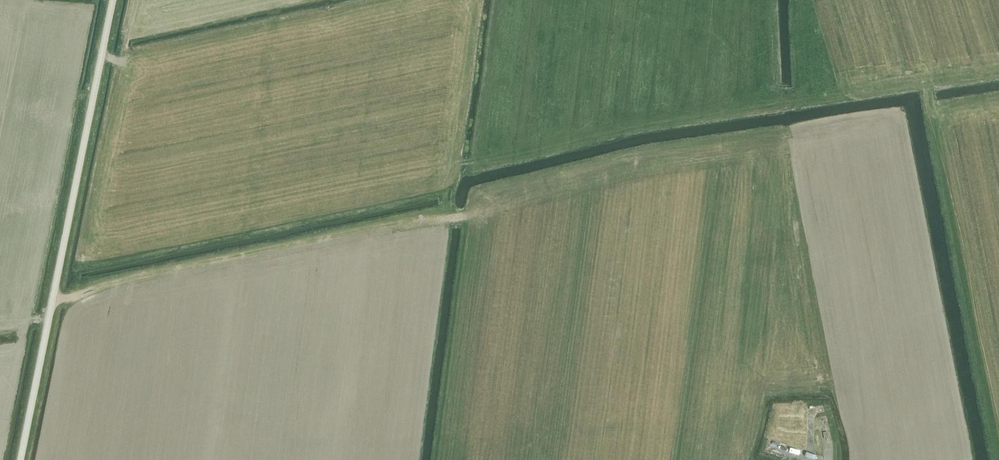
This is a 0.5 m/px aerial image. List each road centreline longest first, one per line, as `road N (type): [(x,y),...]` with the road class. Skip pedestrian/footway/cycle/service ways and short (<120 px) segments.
road 1 (unclassified): [(20,459),(112,0)]

